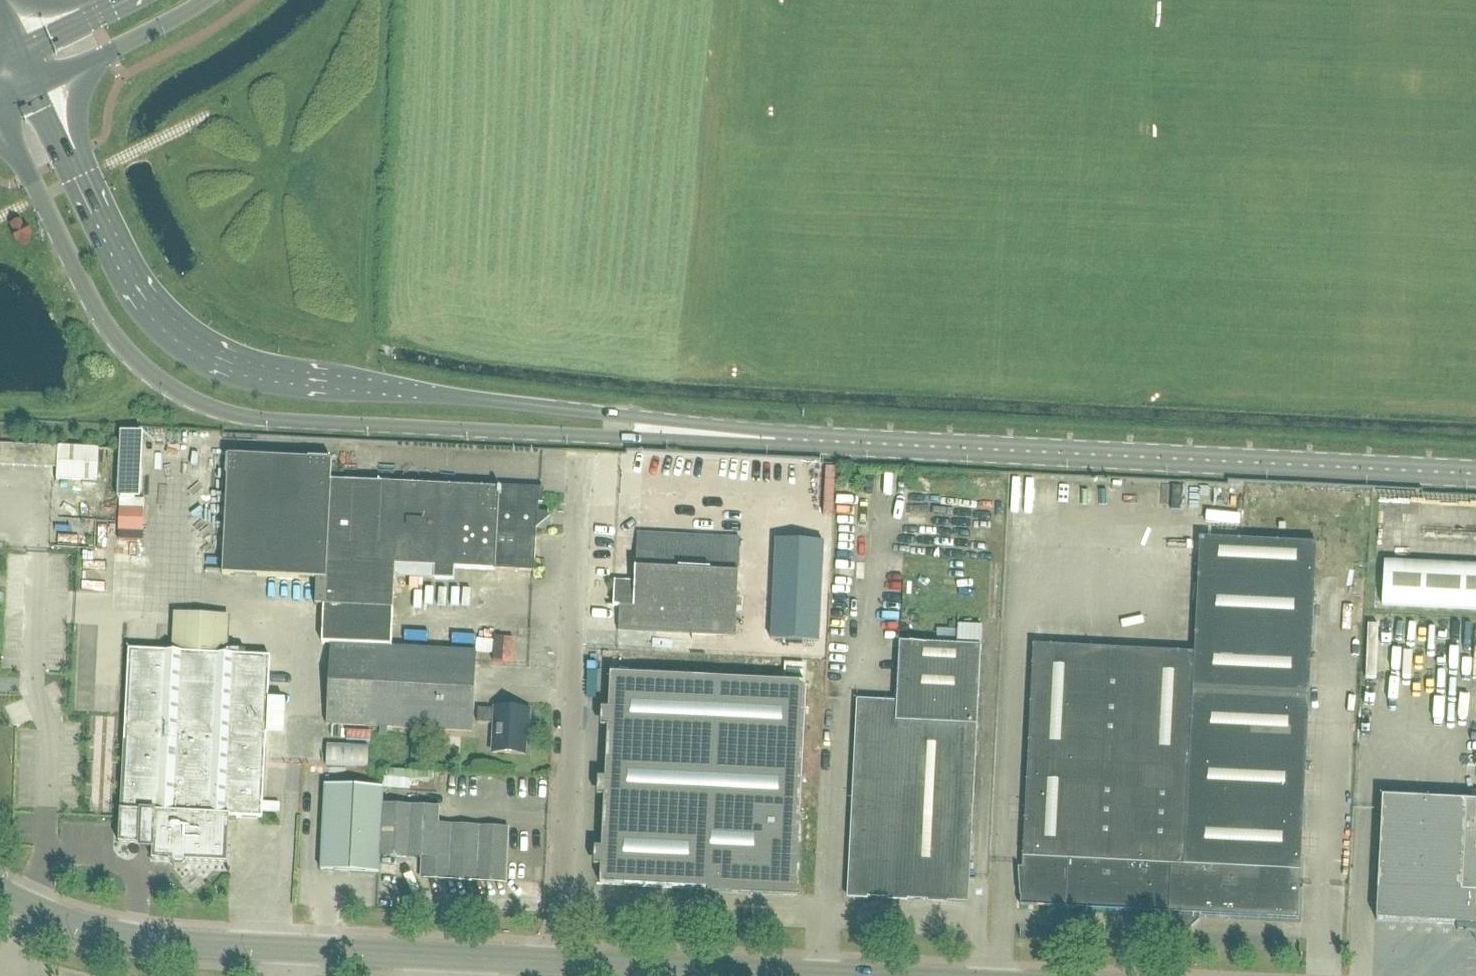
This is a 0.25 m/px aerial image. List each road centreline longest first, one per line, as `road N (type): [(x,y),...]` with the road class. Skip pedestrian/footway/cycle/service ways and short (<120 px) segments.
road 1 (primary): [(0,108),(107,327),(175,392),(221,413),(777,440)]
road 2 (primary): [(777,440),(238,369),(201,351),(143,298),(38,89)]
road 3 (primary): [(1475,475),(777,440)]
road 4 (tertiary): [(563,967),(162,944),(87,933),(0,891)]
road 5 (unclassified): [(563,967),(585,468)]
road 6 (primary): [(38,89),(211,0)]
road 7 (tertiary): [(752,975),(563,967)]

